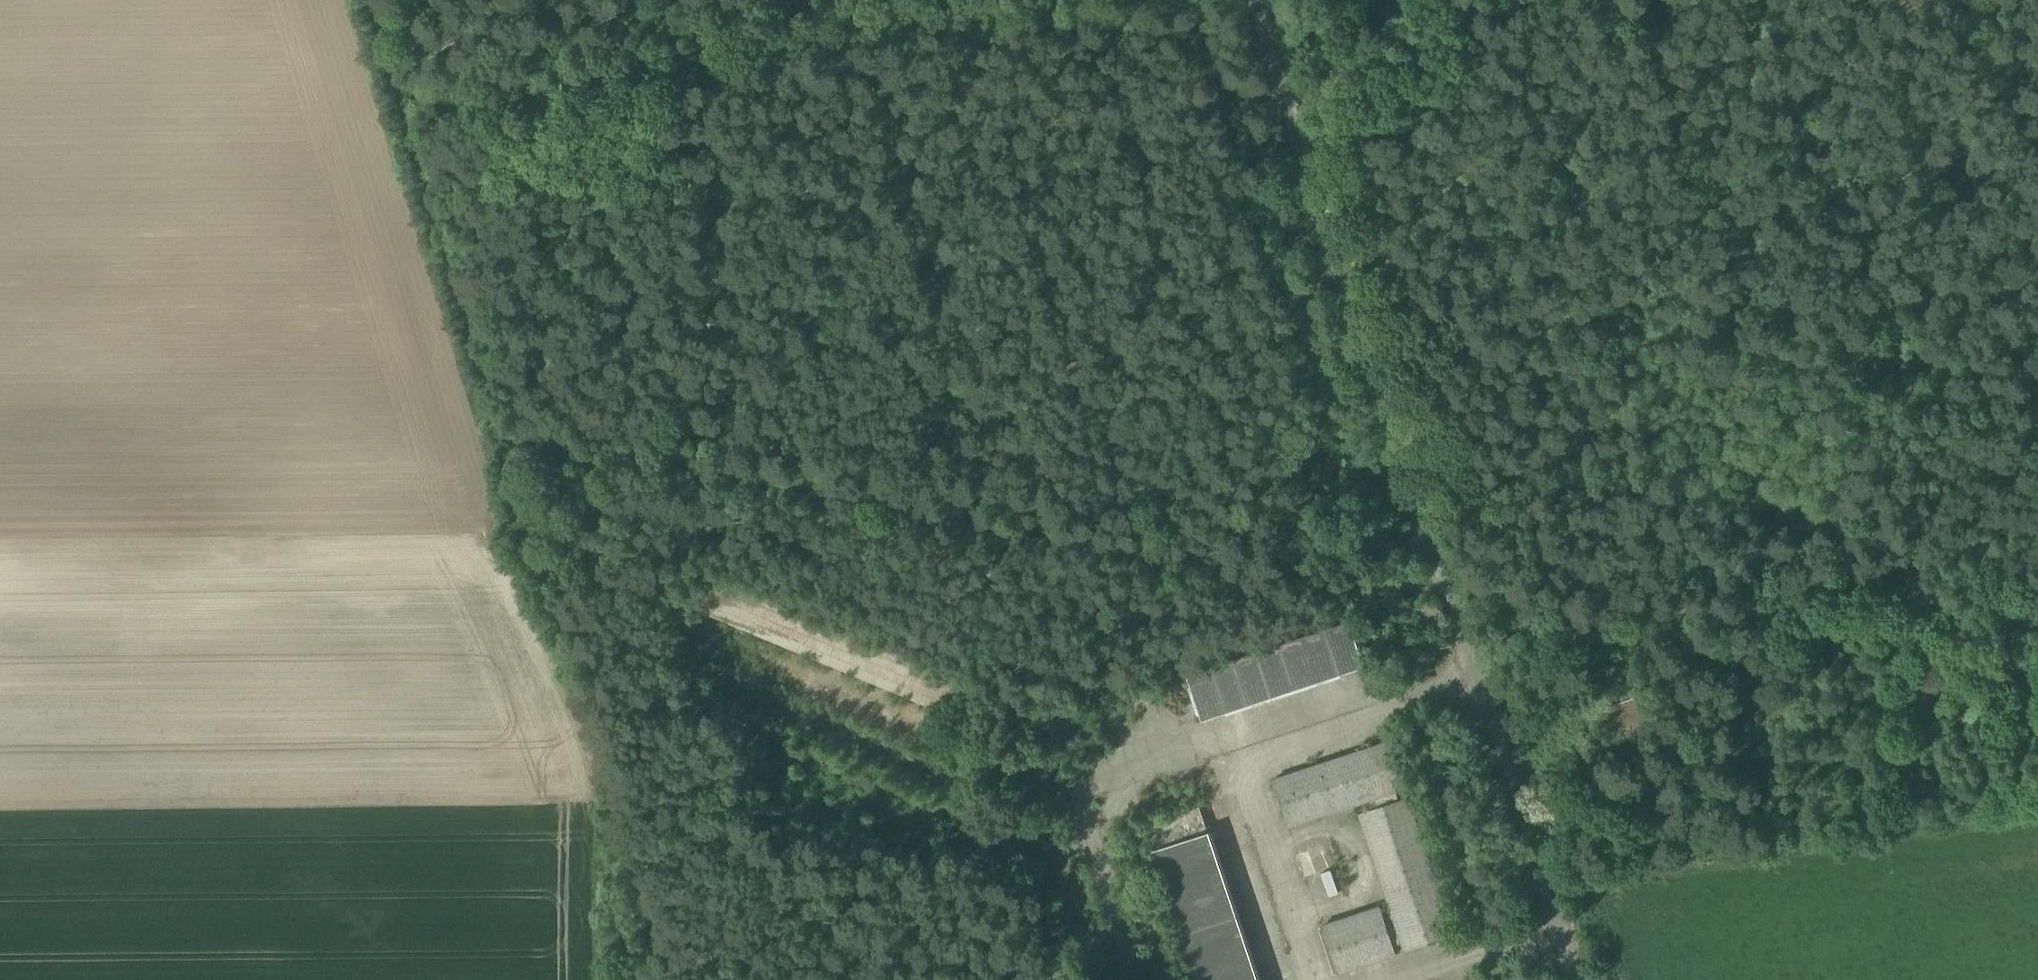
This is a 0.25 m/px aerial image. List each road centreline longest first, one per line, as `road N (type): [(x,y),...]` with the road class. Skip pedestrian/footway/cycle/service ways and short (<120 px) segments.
road 1 (unclassified): [(1575,979),(1255,0)]

